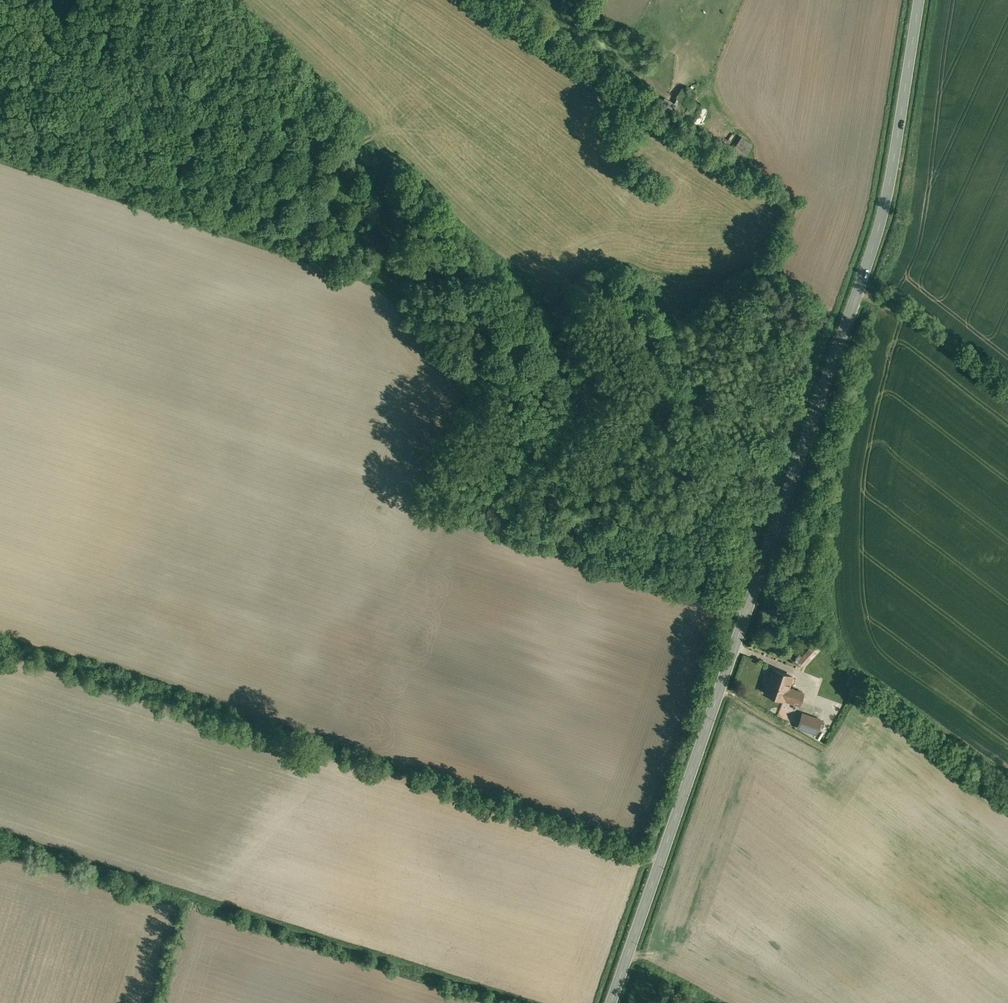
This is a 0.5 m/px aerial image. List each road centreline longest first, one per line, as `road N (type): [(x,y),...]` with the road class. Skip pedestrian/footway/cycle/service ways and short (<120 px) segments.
road 1 (secondary): [(920,0),(872,253),(611,1002)]

